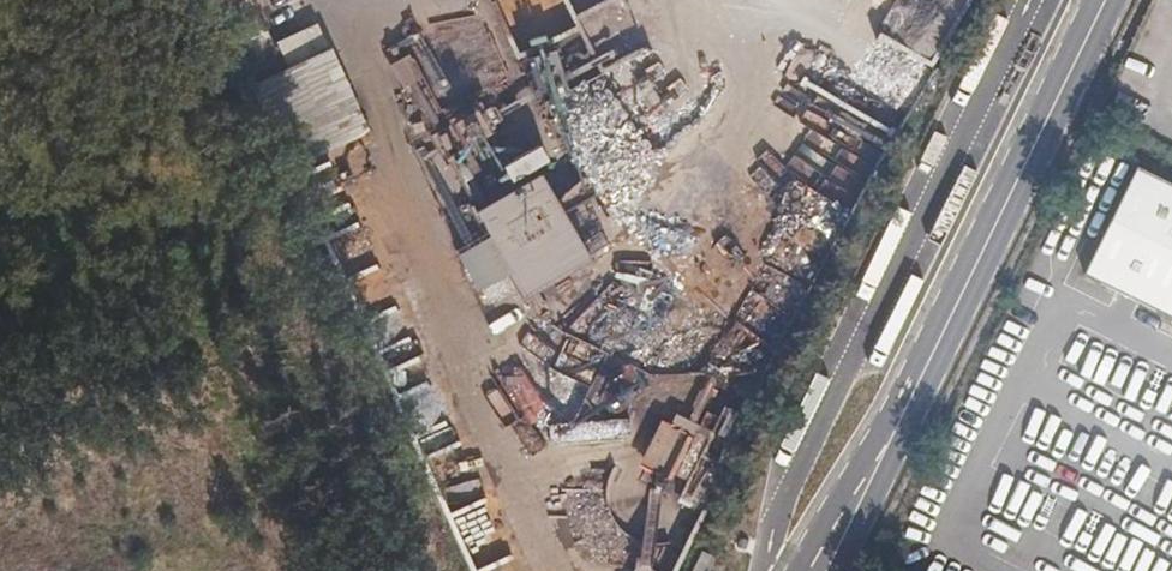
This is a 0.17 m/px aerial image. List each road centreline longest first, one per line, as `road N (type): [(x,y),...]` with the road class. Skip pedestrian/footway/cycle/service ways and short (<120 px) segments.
road 1 (secondary): [(1108,0),(820,570)]

